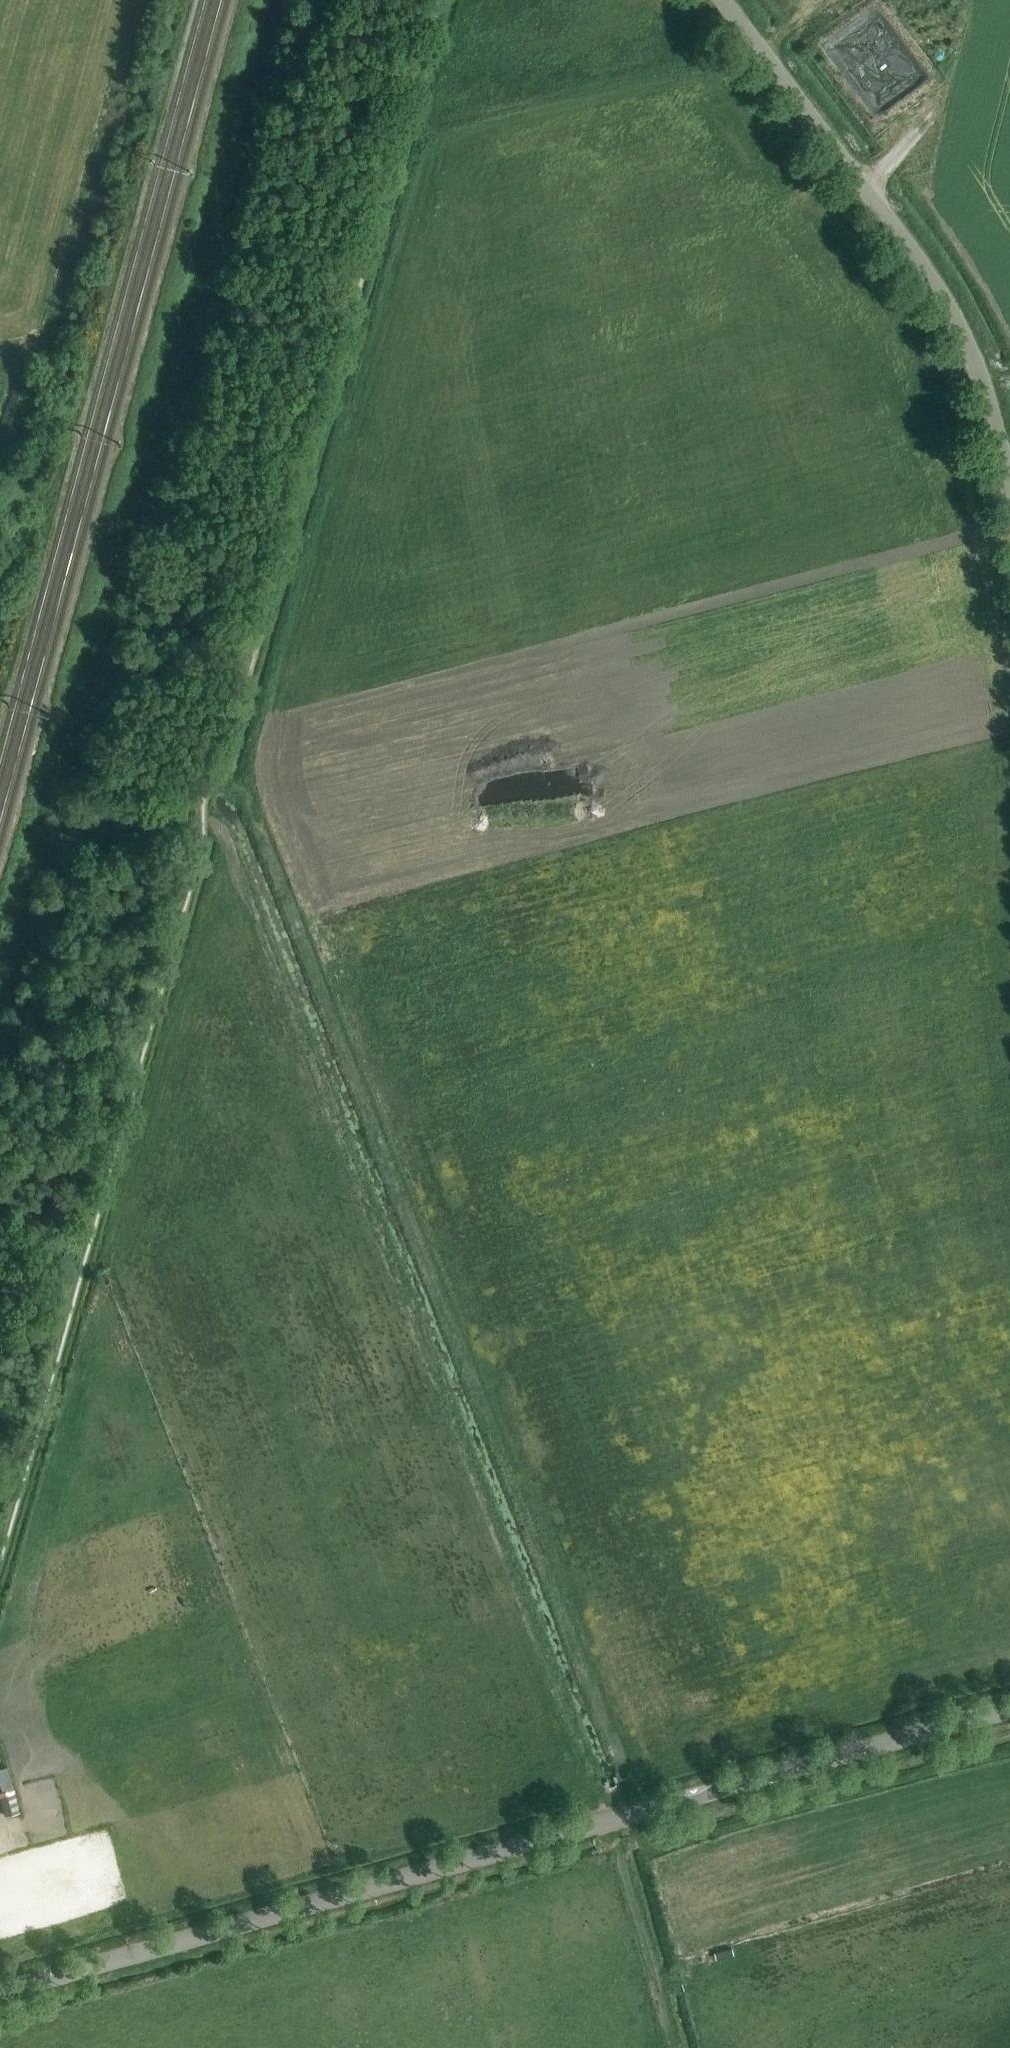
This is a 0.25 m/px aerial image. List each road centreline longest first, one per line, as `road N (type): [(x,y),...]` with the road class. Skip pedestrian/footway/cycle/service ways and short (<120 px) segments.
road 1 (tertiary): [(0,1993),(1009,1711)]
road 2 (unclassified): [(1009,485),(984,382),(929,274),(723,0)]

